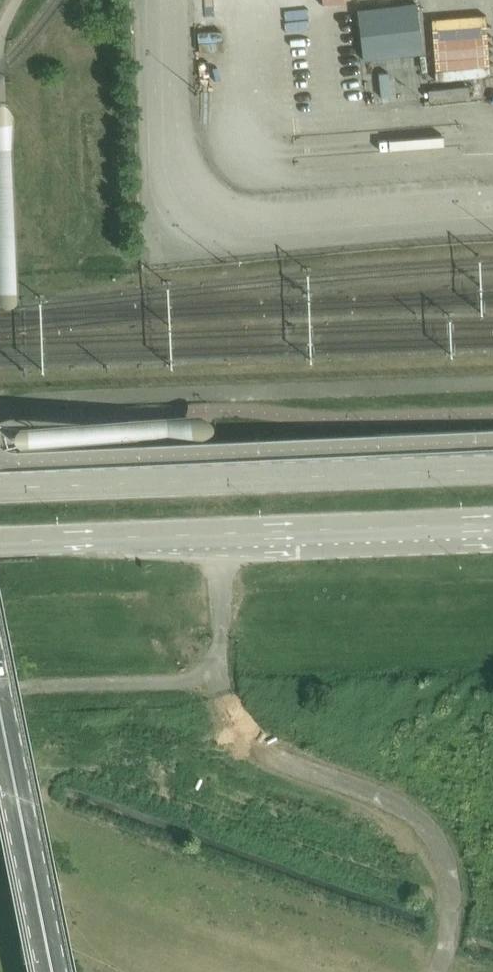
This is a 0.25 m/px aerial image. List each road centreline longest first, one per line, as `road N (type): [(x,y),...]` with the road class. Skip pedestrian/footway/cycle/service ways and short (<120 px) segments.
road 1 (secondary): [(492,471),(0,490)]
road 2 (secondary): [(0,546),(492,530)]
road 3 (tertiary): [(52,971),(0,713)]

